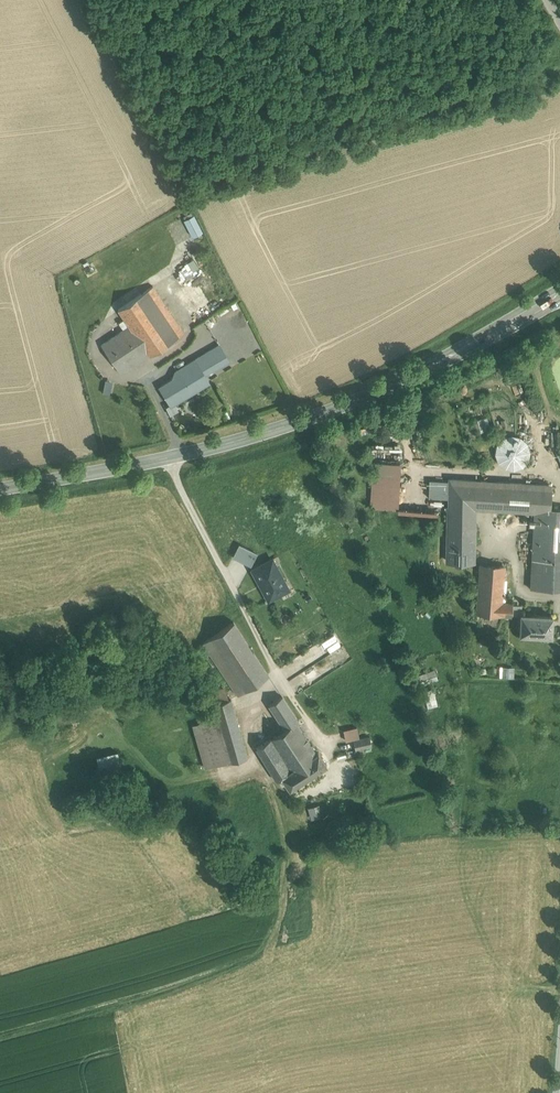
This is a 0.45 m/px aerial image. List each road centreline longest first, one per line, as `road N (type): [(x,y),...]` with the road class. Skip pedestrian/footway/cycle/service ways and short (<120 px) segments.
road 1 (secondary): [(559,295),(348,407),(247,442),(0,490)]
road 2 (track): [(282,678),(236,712),(277,808),(287,870),(270,940),(233,967),(0,1039)]

